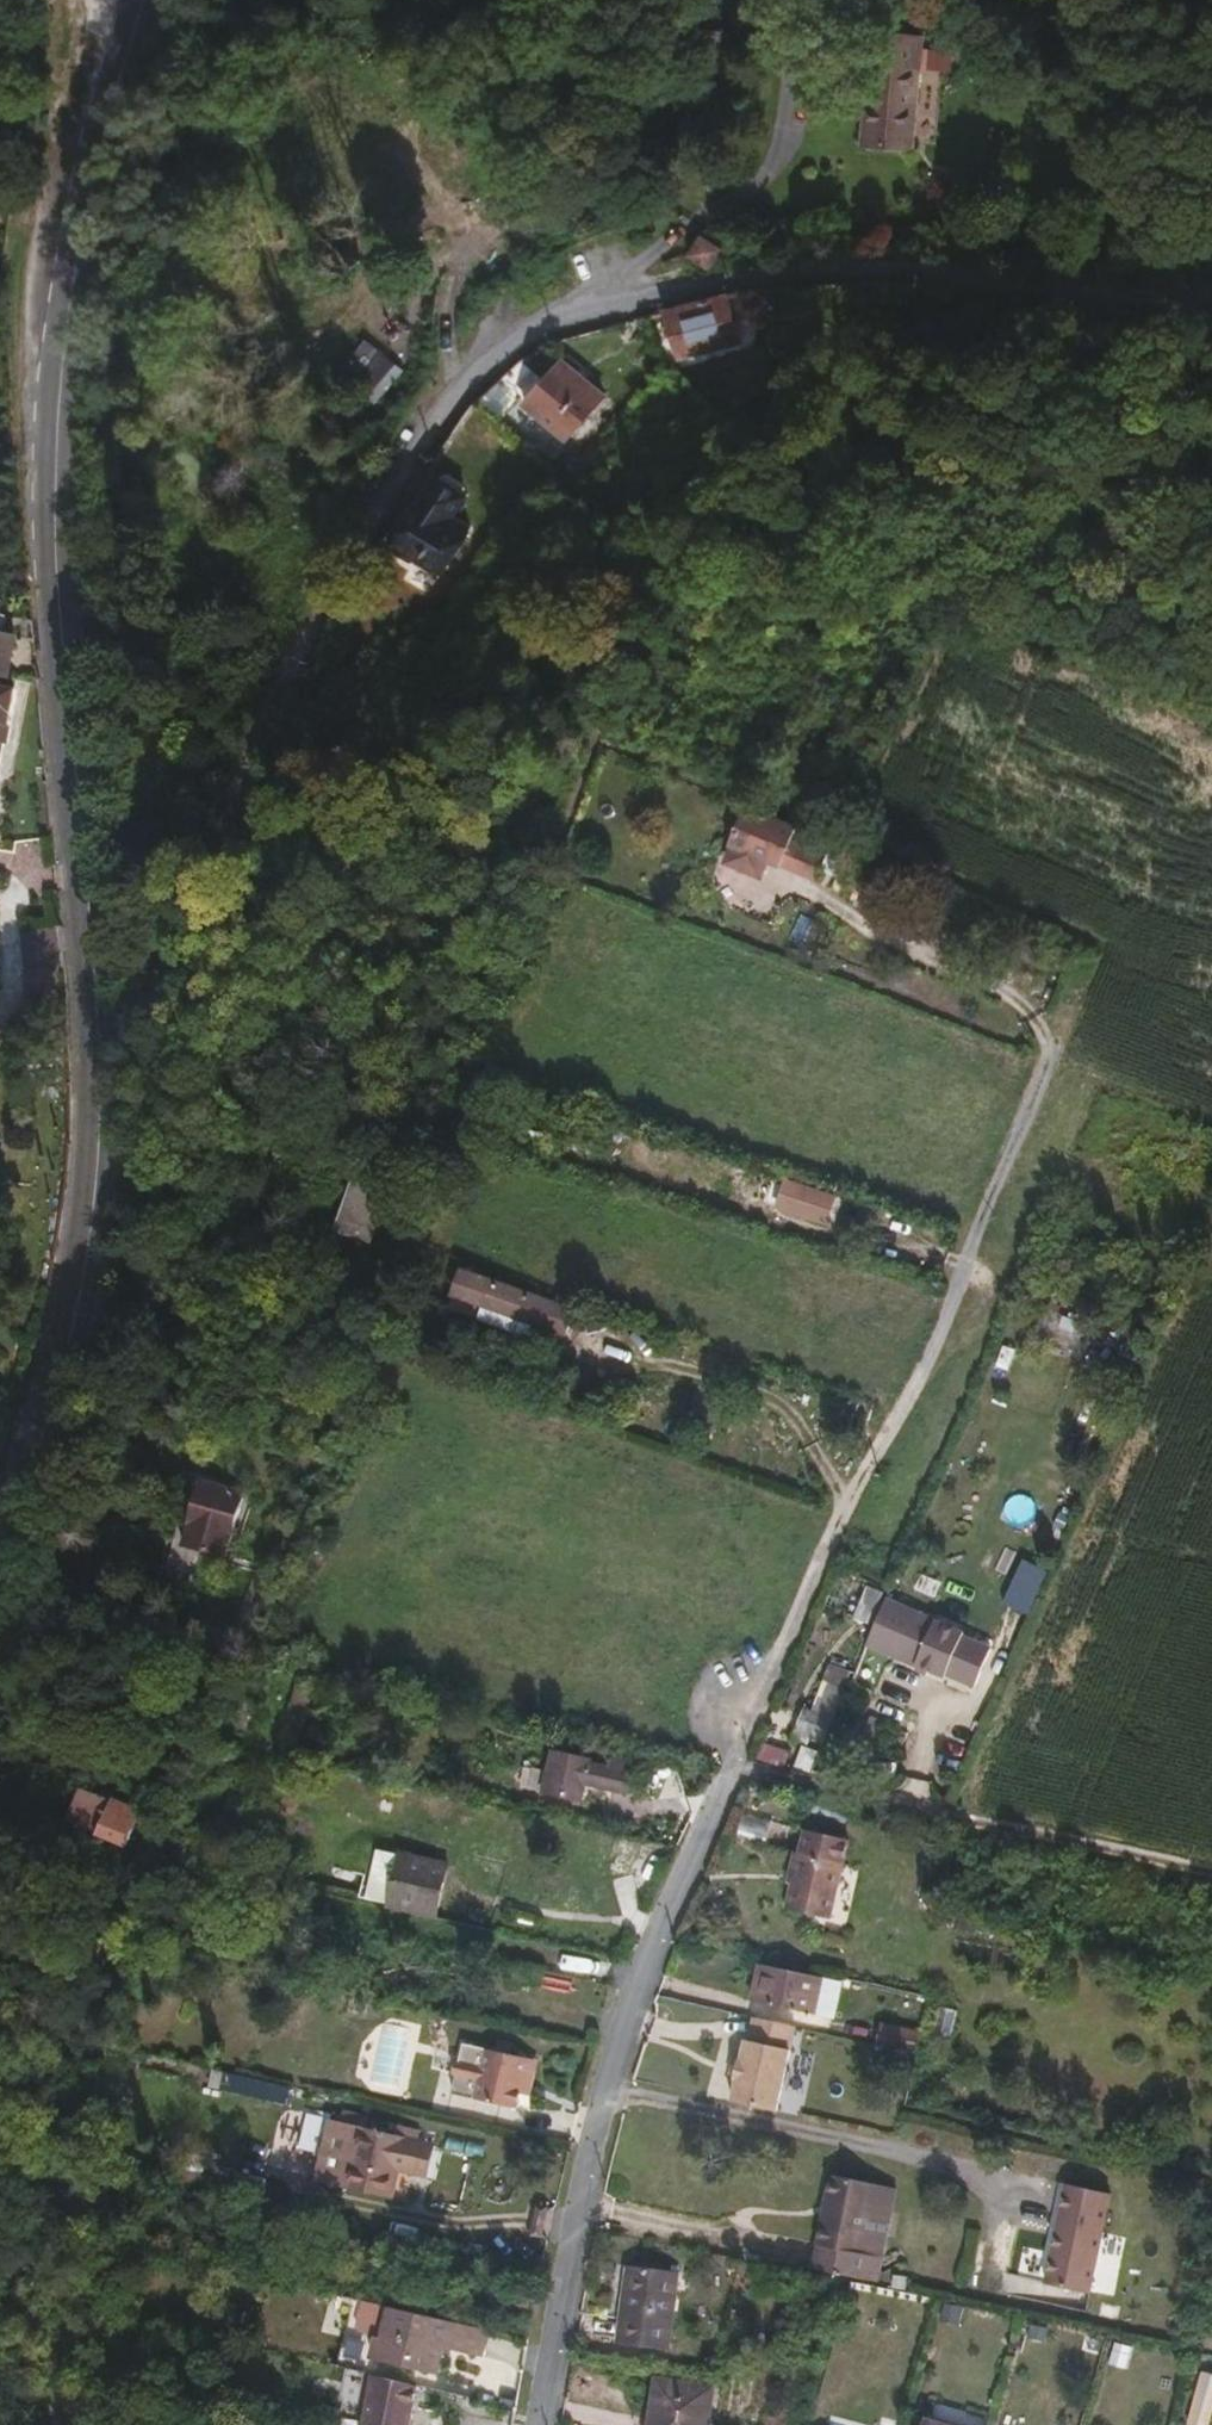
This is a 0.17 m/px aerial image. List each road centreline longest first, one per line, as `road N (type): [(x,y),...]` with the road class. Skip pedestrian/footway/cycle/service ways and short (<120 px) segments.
road 1 (unclassified): [(100,1051),(139,1029),(286,665),(444,408),(528,335),(714,285),(923,268),(1166,309),(1211,308)]
road 2 (track): [(2,2424),(3,2314),(30,2156),(138,1847),(289,1506),(387,1250)]
road 3 (primary): [(100,1051),(59,458),(66,317),(101,133),(145,0)]
road 4 (residential): [(745,1742),(840,1515),(931,1355),(1053,1043)]
road 5 (residential): [(533,2424),(571,2215),(633,1988),(745,1742)]
road 6 (residential): [(745,1742),(1211,1864)]
road 7 (primary): [(0,1519),(48,1389),(92,1166),(100,1051)]
road 8 (track): [(0,119),(42,15),(60,0)]

